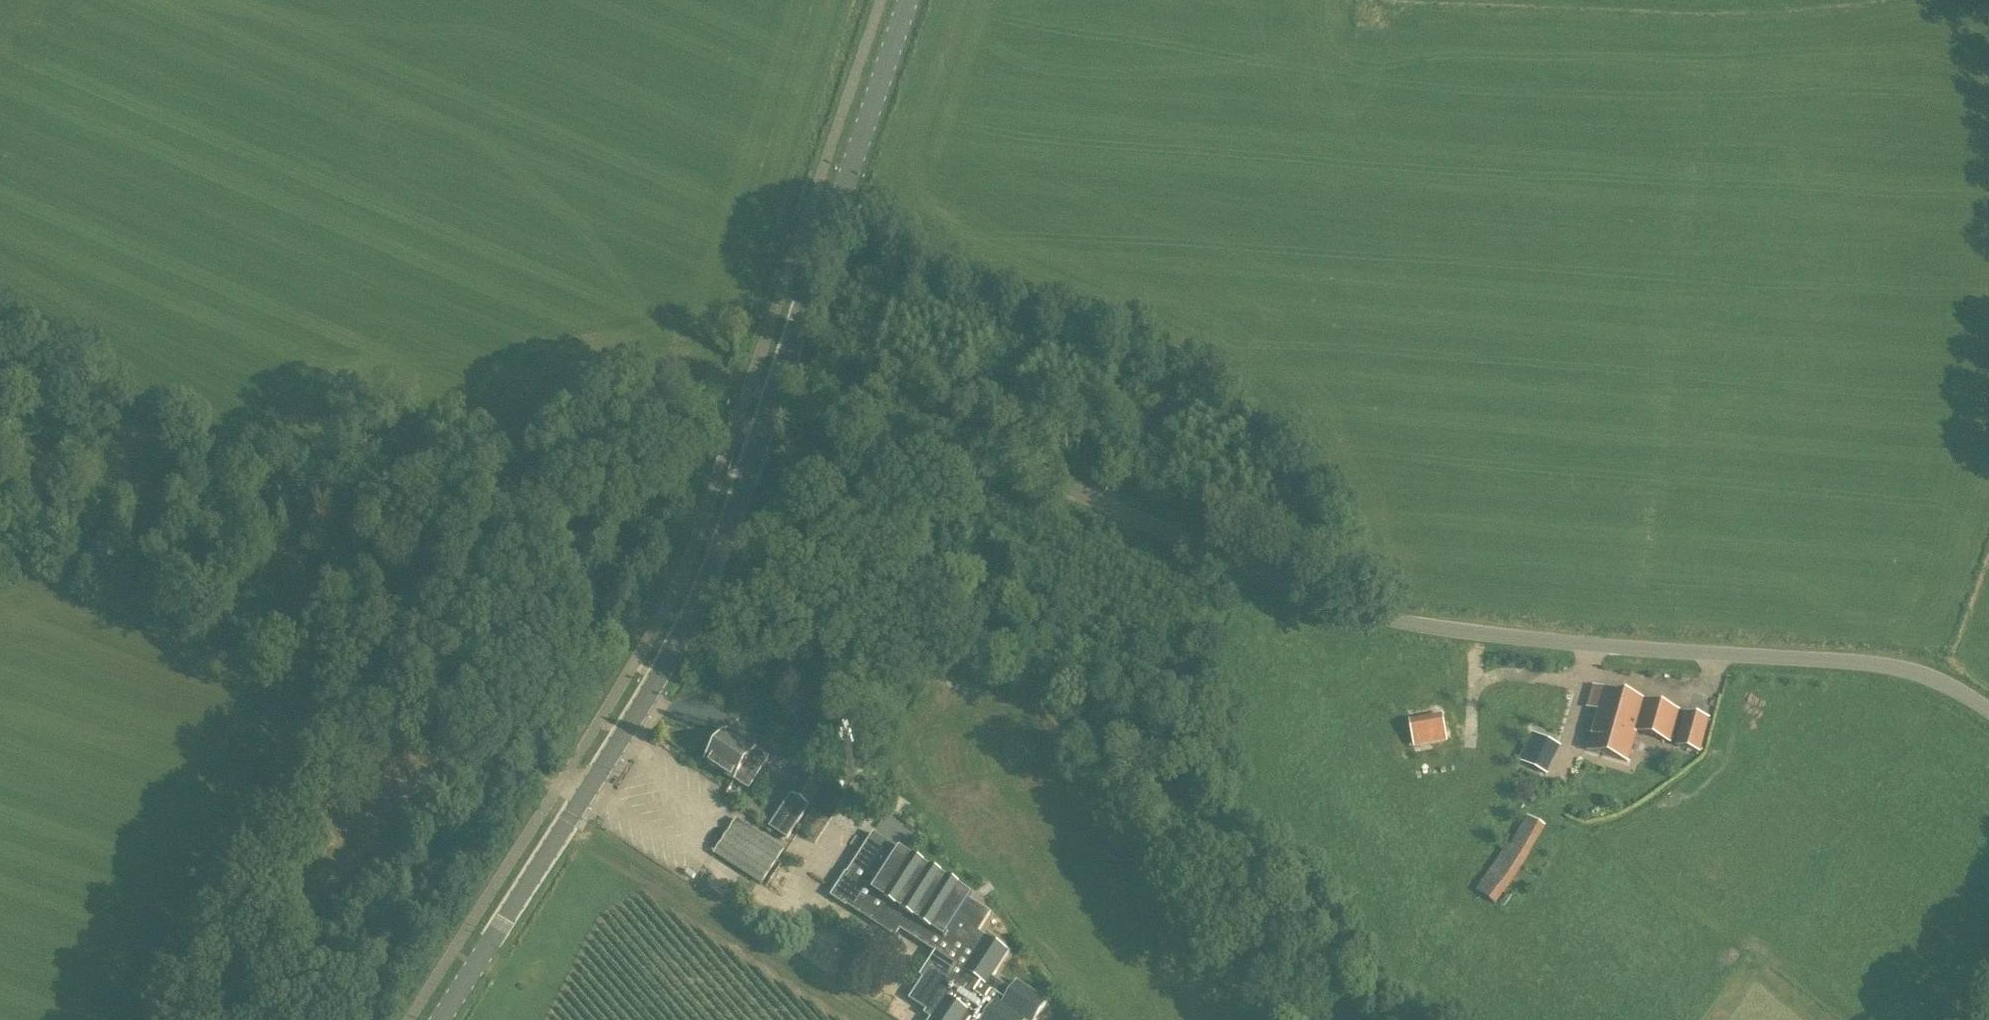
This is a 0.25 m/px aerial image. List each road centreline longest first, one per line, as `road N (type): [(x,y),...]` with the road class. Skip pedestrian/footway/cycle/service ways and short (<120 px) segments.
road 1 (unclassified): [(1988,710),(1915,671),(1880,664),(1382,618),(908,414),(779,386)]
road 2 (secondary): [(440,1019),(655,682),(734,516),(779,386)]
road 3 (secondary): [(779,386),(908,0)]

